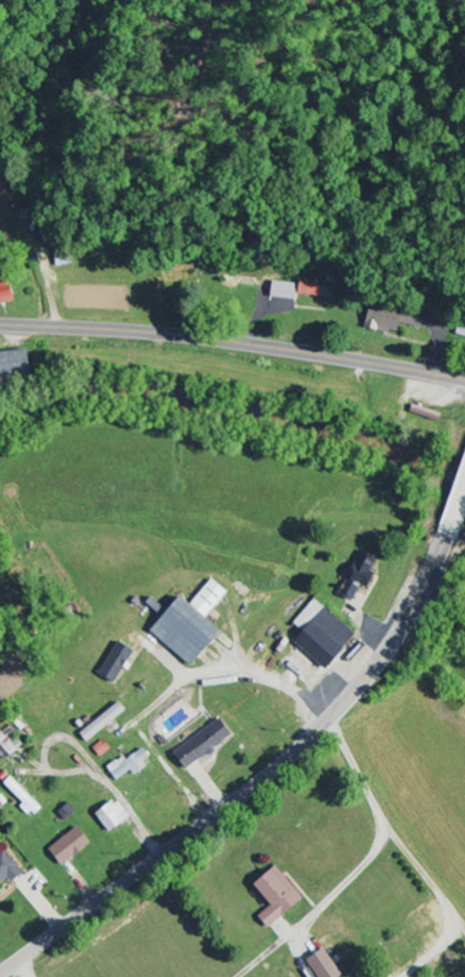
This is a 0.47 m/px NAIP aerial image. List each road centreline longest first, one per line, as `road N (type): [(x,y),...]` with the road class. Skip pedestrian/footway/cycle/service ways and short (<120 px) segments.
road 1 (secondary): [(0,975),(267,777),(351,698),(411,617),(464,489)]
road 2 (primary): [(464,379),(178,335),(0,325)]
road 3 (residential): [(162,857),(77,748)]

